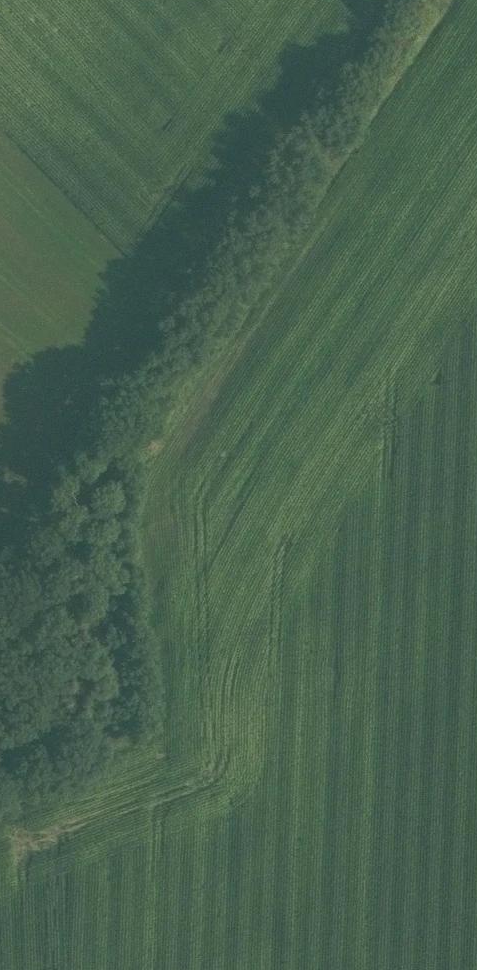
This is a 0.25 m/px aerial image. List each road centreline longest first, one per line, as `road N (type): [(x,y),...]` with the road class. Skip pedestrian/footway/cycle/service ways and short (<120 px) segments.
road 1 (track): [(397,0),(0,561)]

